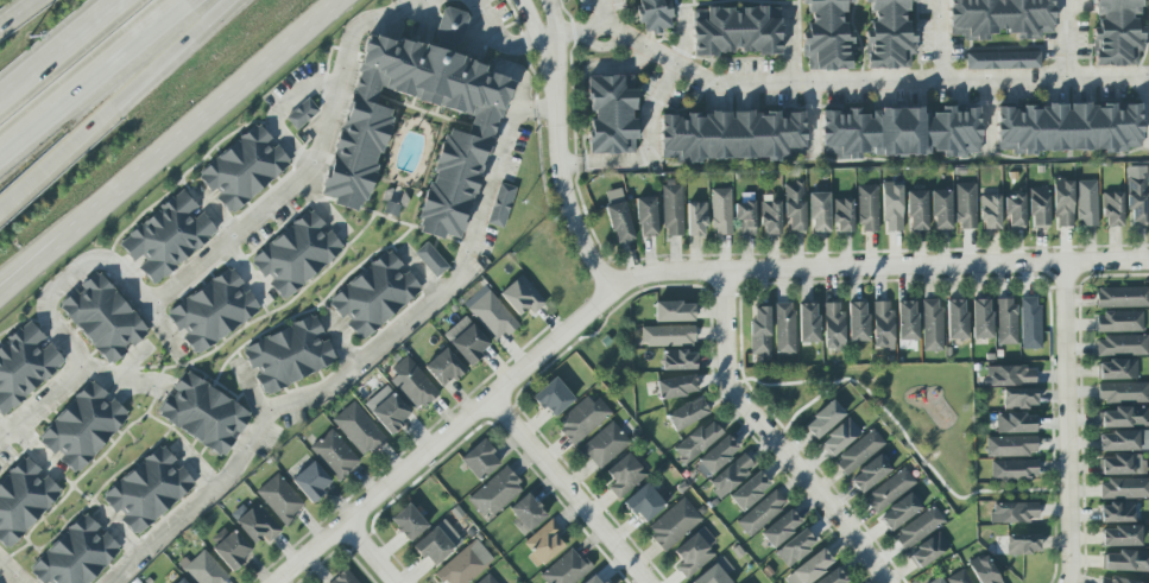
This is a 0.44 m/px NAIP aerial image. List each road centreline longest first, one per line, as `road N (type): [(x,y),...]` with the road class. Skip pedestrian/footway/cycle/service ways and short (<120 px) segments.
road 1 (residential): [(278,582),(611,291),(648,272),(1148,264)]
road 2 (residential): [(730,270),(730,384),(841,517),(885,582)]
road 3 (motorway): [(0,213),(236,0)]
road 4 (residential): [(1059,266),(1066,575)]
road 5 (primary): [(124,196),(349,0)]
road 6 (motorway): [(0,159),(193,0)]
road 7 (residential): [(490,400),(648,582)]
road 8 (residential): [(611,291),(562,183),(555,93)]
road 9 (motorway): [(126,0),(0,105)]
road 10 (primary): [(0,298),(124,196)]
road 11 (motorway): [(0,283),(124,196)]

